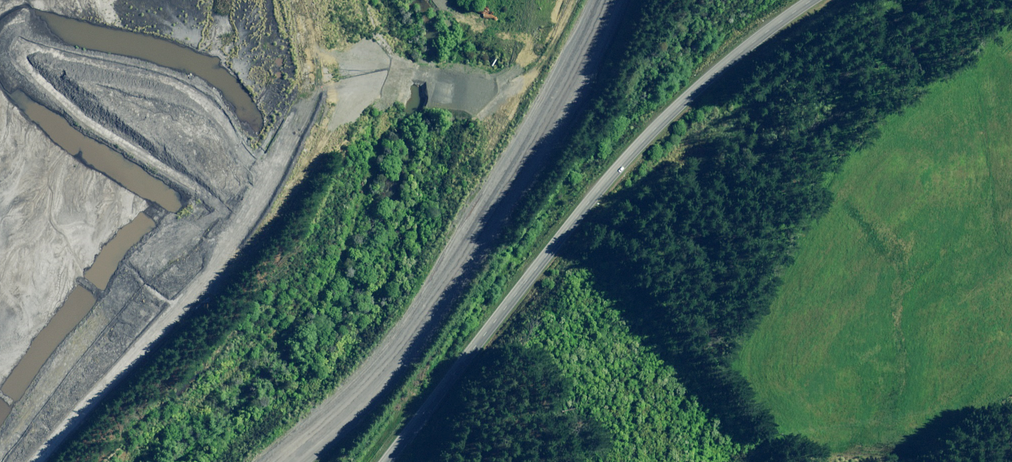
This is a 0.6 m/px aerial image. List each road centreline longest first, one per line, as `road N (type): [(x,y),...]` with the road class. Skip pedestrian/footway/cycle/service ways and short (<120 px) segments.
road 1 (tertiary): [(385,461),(618,167),(670,114),(821,0)]
road 2 (tertiary): [(283,461),(389,364),(426,314),(558,104),(610,0)]
road 3 (unclassified): [(29,461),(247,225),(311,90)]

